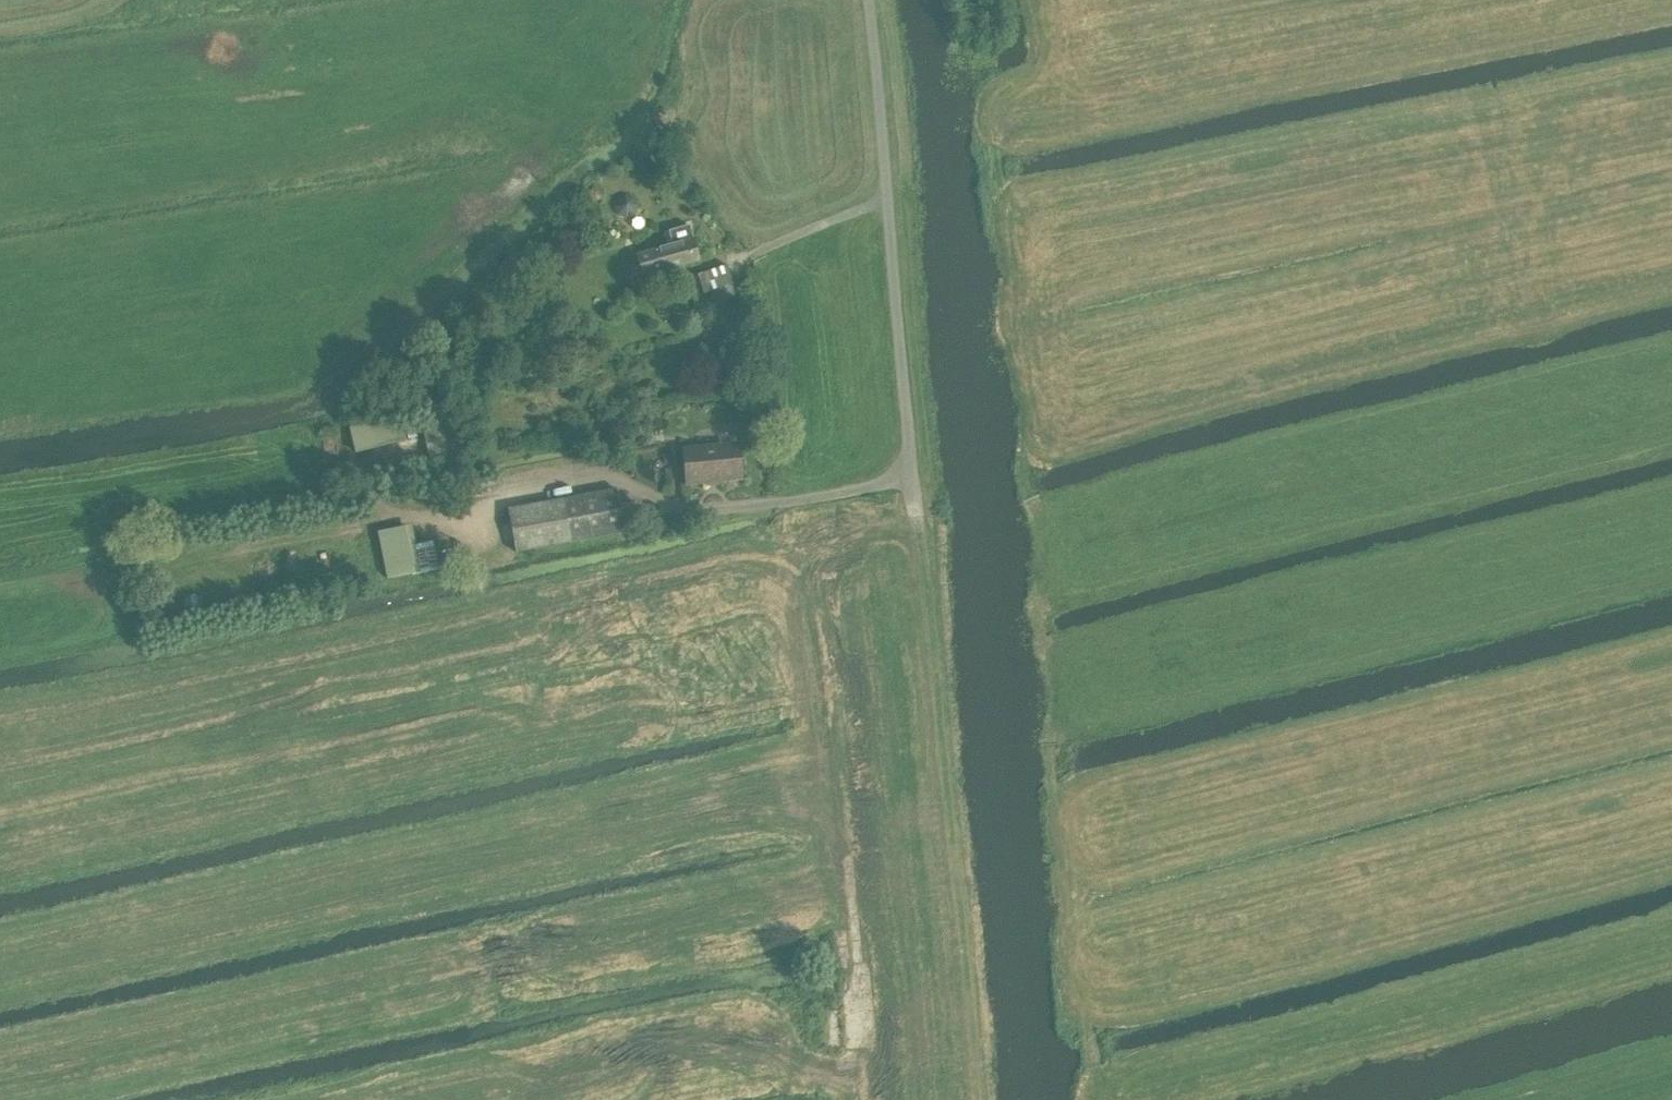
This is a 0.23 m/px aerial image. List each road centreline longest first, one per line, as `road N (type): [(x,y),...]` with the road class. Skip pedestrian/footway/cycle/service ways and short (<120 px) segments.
road 1 (unclassified): [(917,479),(872,0)]

